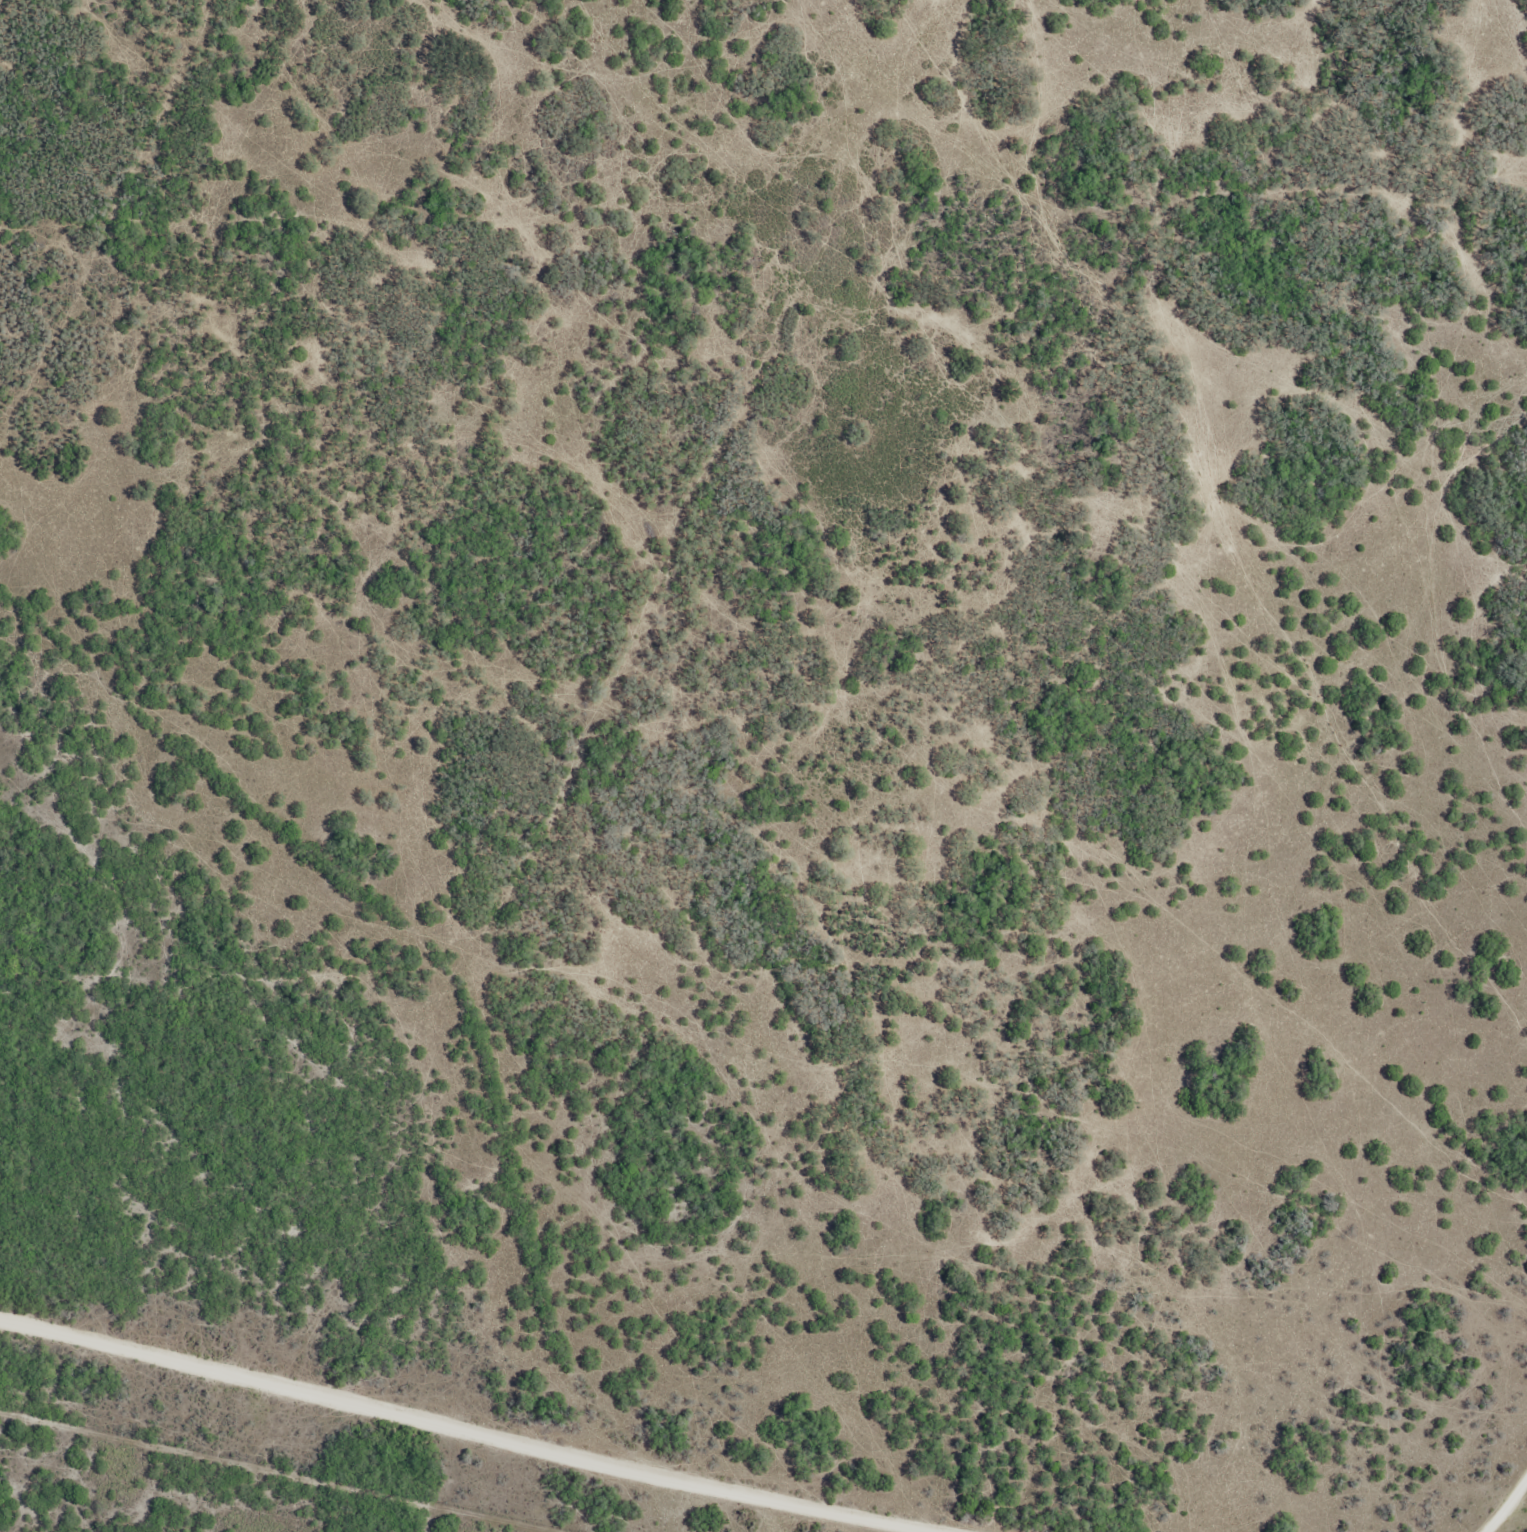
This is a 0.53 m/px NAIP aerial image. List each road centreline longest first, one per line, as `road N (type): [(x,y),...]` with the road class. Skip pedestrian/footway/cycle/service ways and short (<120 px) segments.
road 1 (residential): [(917,1531),(772,1505),(743,1485),(0,1315)]

